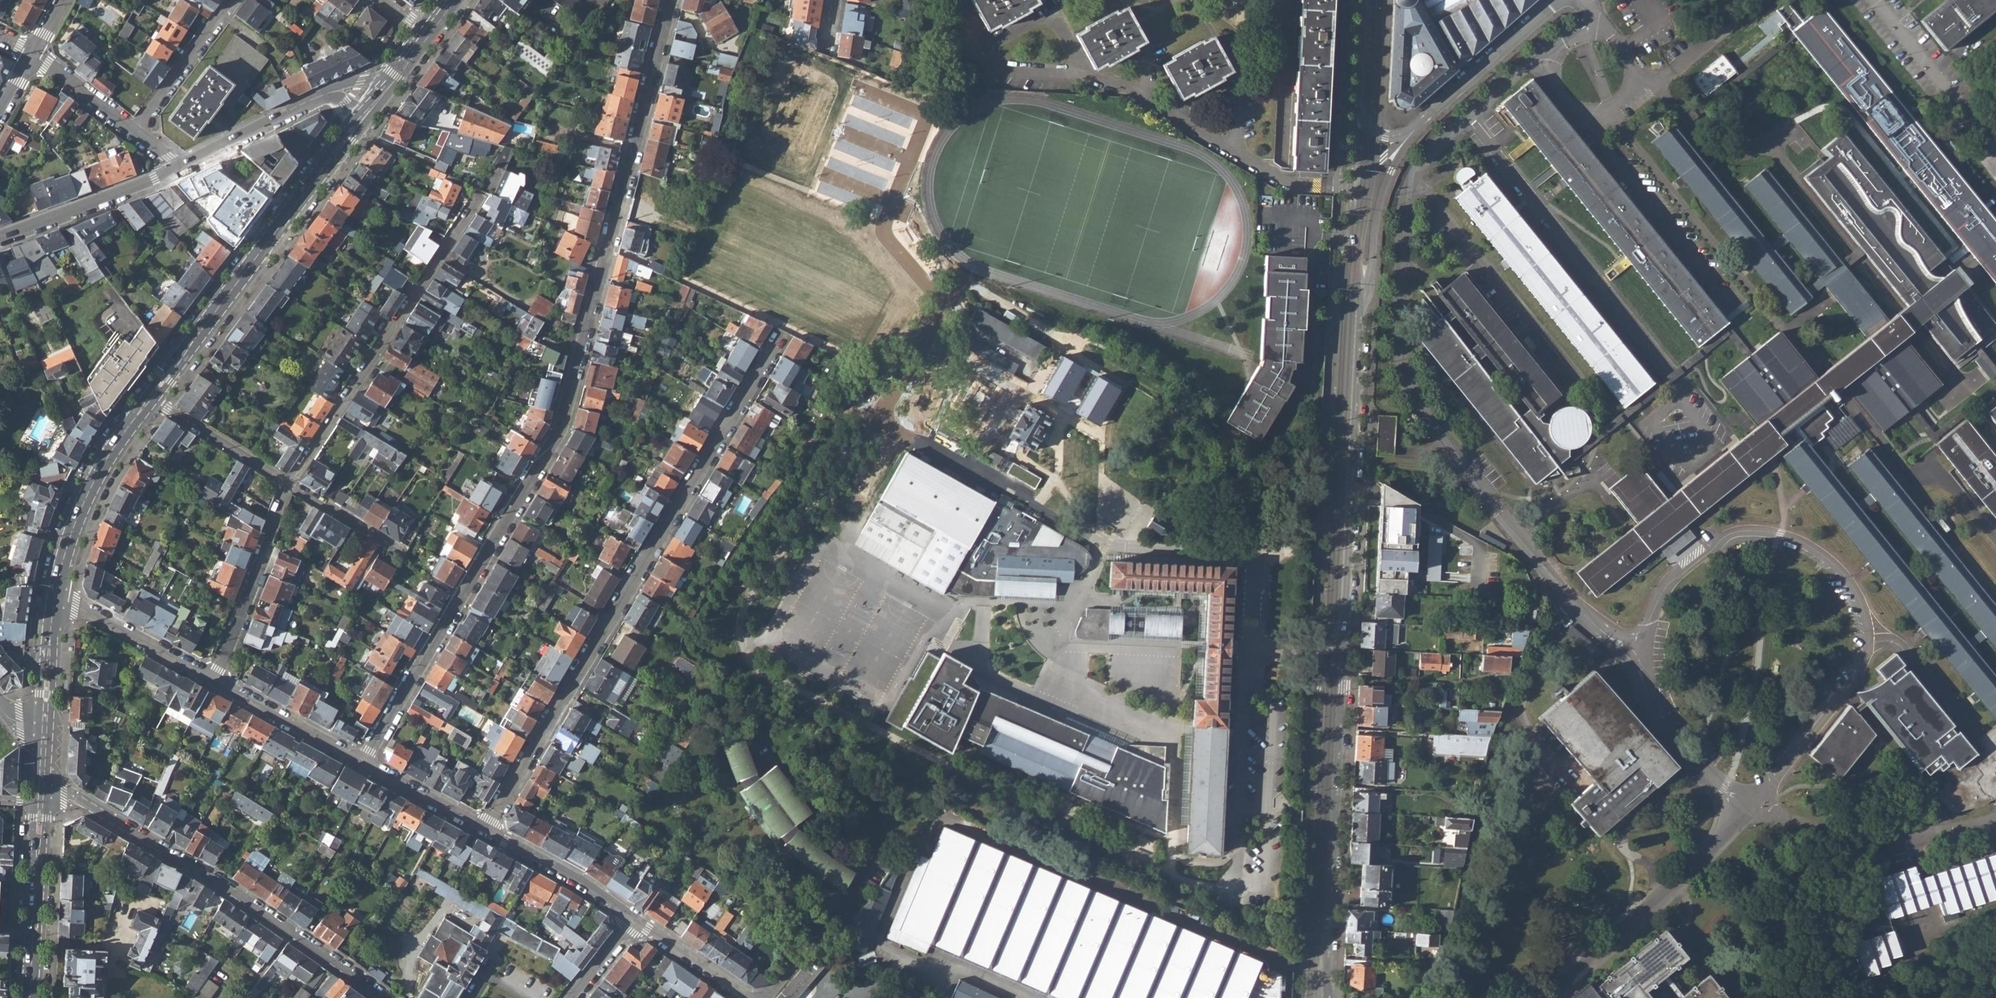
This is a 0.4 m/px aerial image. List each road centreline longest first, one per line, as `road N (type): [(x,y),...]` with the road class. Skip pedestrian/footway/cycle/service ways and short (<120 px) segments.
road 1 (residential): [(670,0),(560,429),(363,764)]
road 2 (tertiary): [(1329,997),(1362,293)]
road 3 (residential): [(485,827),(782,333)]
road 4 (residential): [(383,997),(217,881),(76,798),(41,793)]
road 5 (residential): [(288,484),(478,199)]
road 6 (residential): [(213,680),(288,484)]
road 7 (residential): [(1362,293),(1385,184),(1425,119)]
road 8 (residential): [(0,236),(175,169)]
road 9 (secondary): [(126,432),(78,517),(55,598)]
road 10 (residential): [(1560,0),(1425,119)]
road 11 (residential): [(55,598),(213,680)]
road 12 (residential): [(485,827),(634,918)]
road 13 (residential): [(213,680),(363,764)]
road 14 (residential): [(233,0),(133,132)]
road 15 (secondary): [(307,193),(210,320)]
road 16 (residential): [(175,169),(316,98)]
road 17 (residential): [(156,400),(288,484)]
road 18 (residential): [(363,764),(485,827)]
road 19 (residential): [(634,918),(745,997)]
road 20 (residential): [(32,53),(133,132)]
road 21 (residential): [(288,484),(399,548)]
road 22 (secondary): [(45,721),(52,711),(55,598)]
road 23 (secondary): [(55,598),(40,695),(45,721)]

